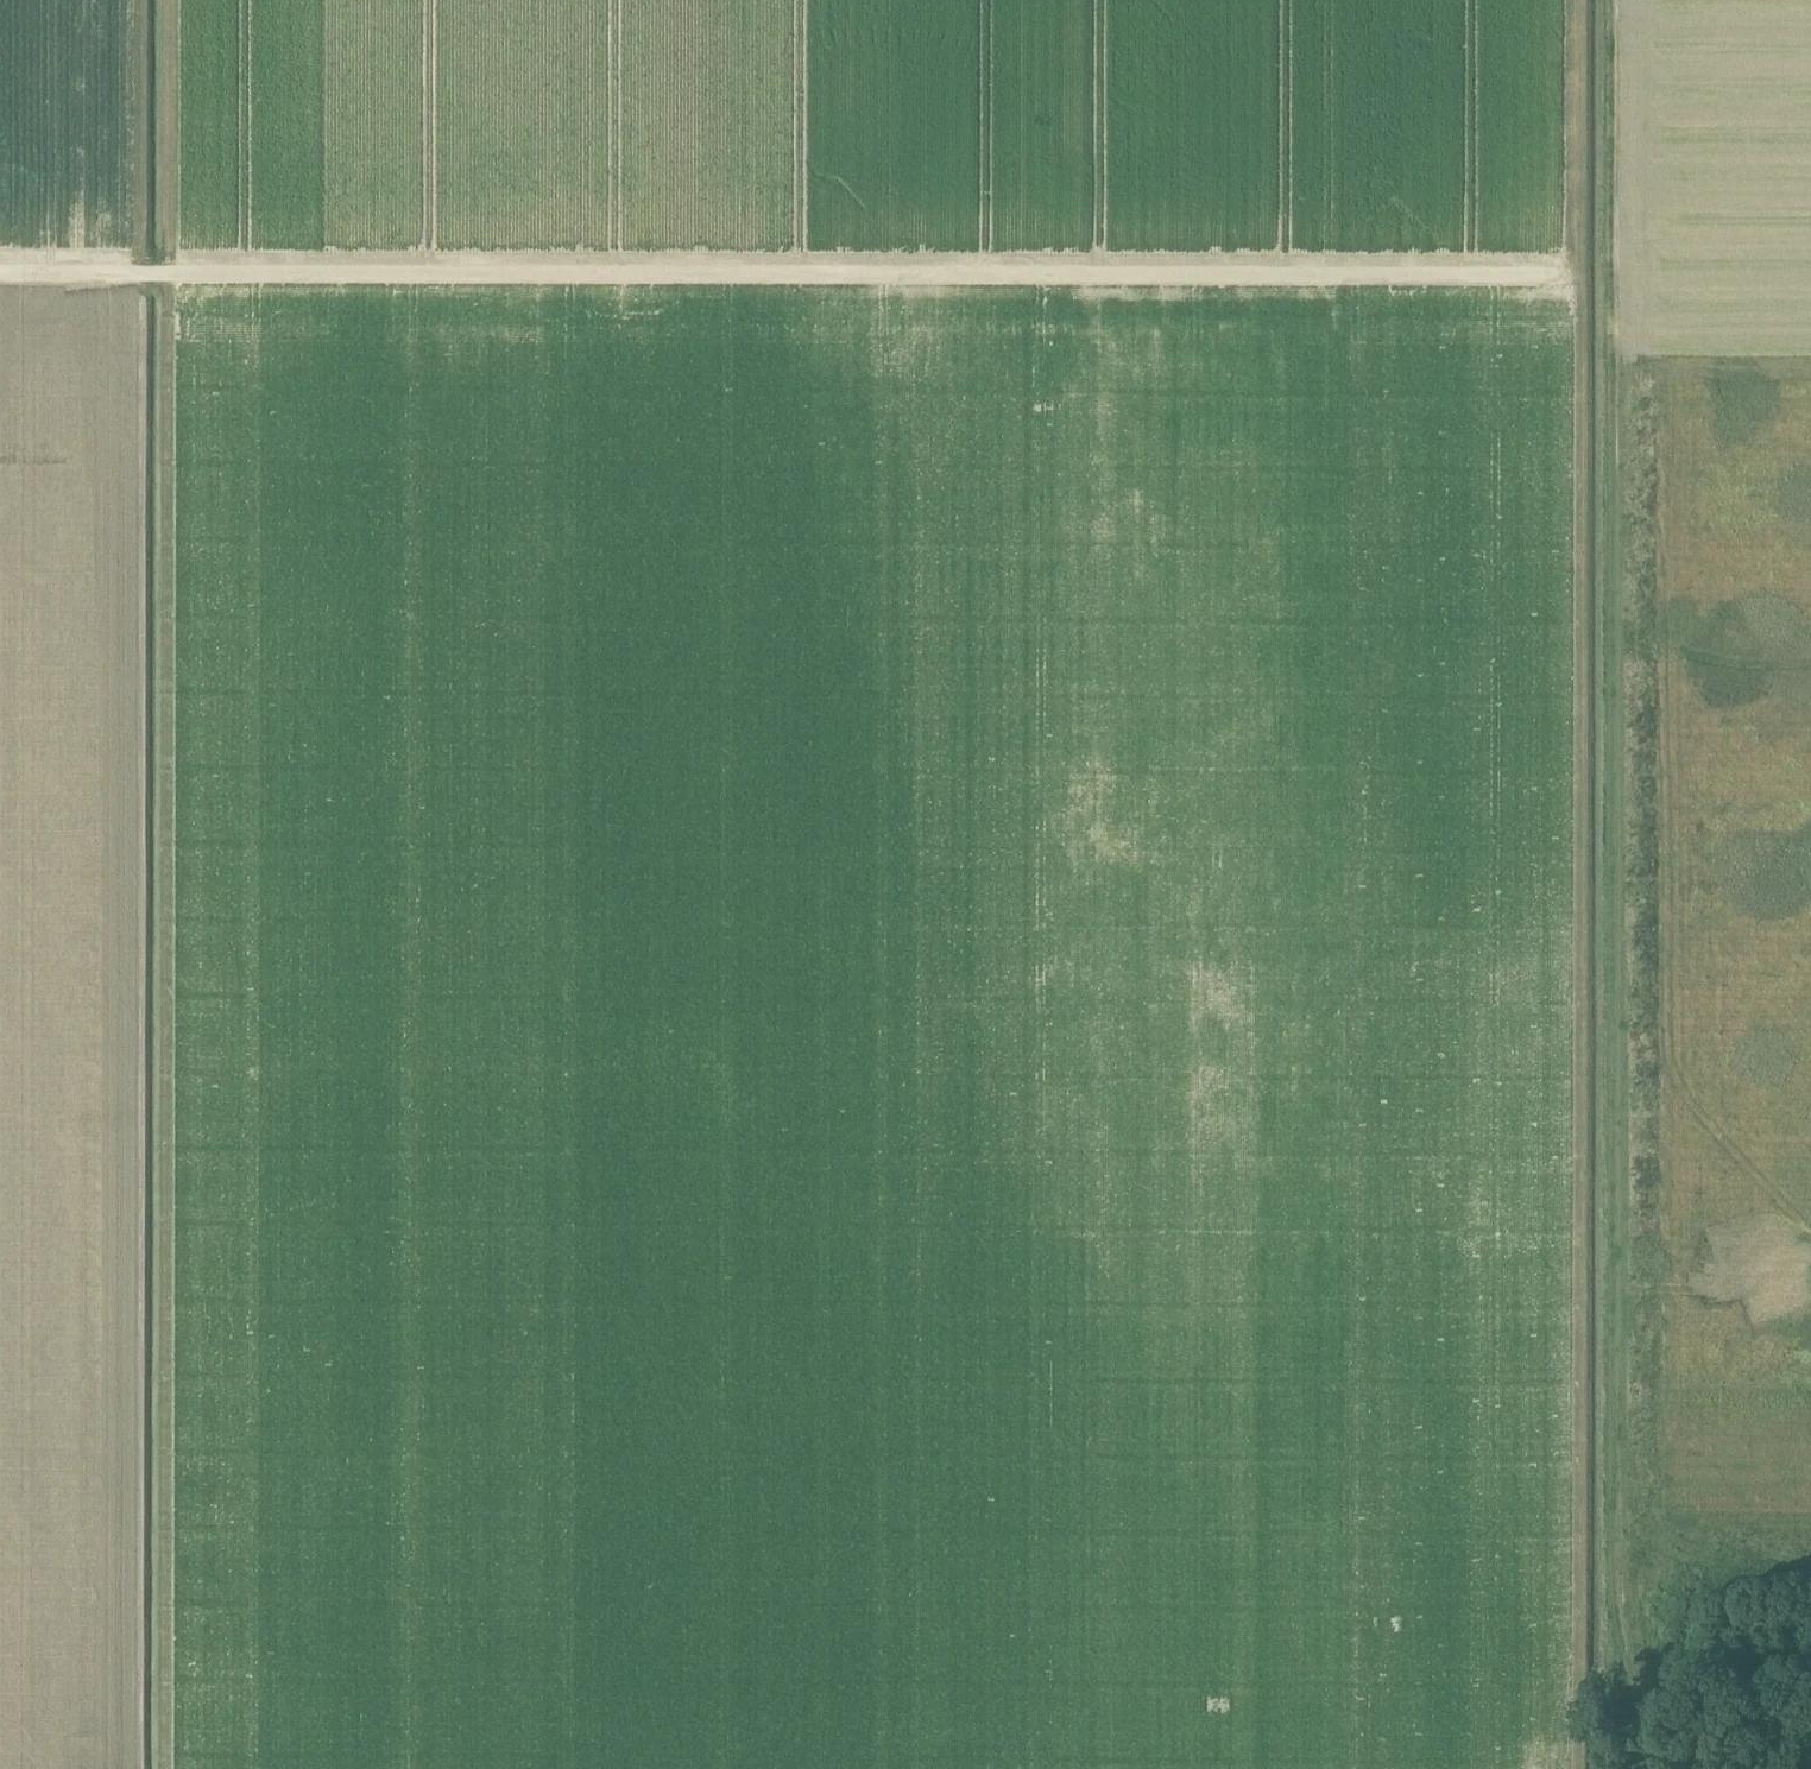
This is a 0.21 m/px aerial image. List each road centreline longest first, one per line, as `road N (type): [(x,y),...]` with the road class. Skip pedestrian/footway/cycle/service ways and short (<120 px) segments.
road 1 (track): [(1615,1603),(1616,1651),(1646,1705),(1628,1768)]

